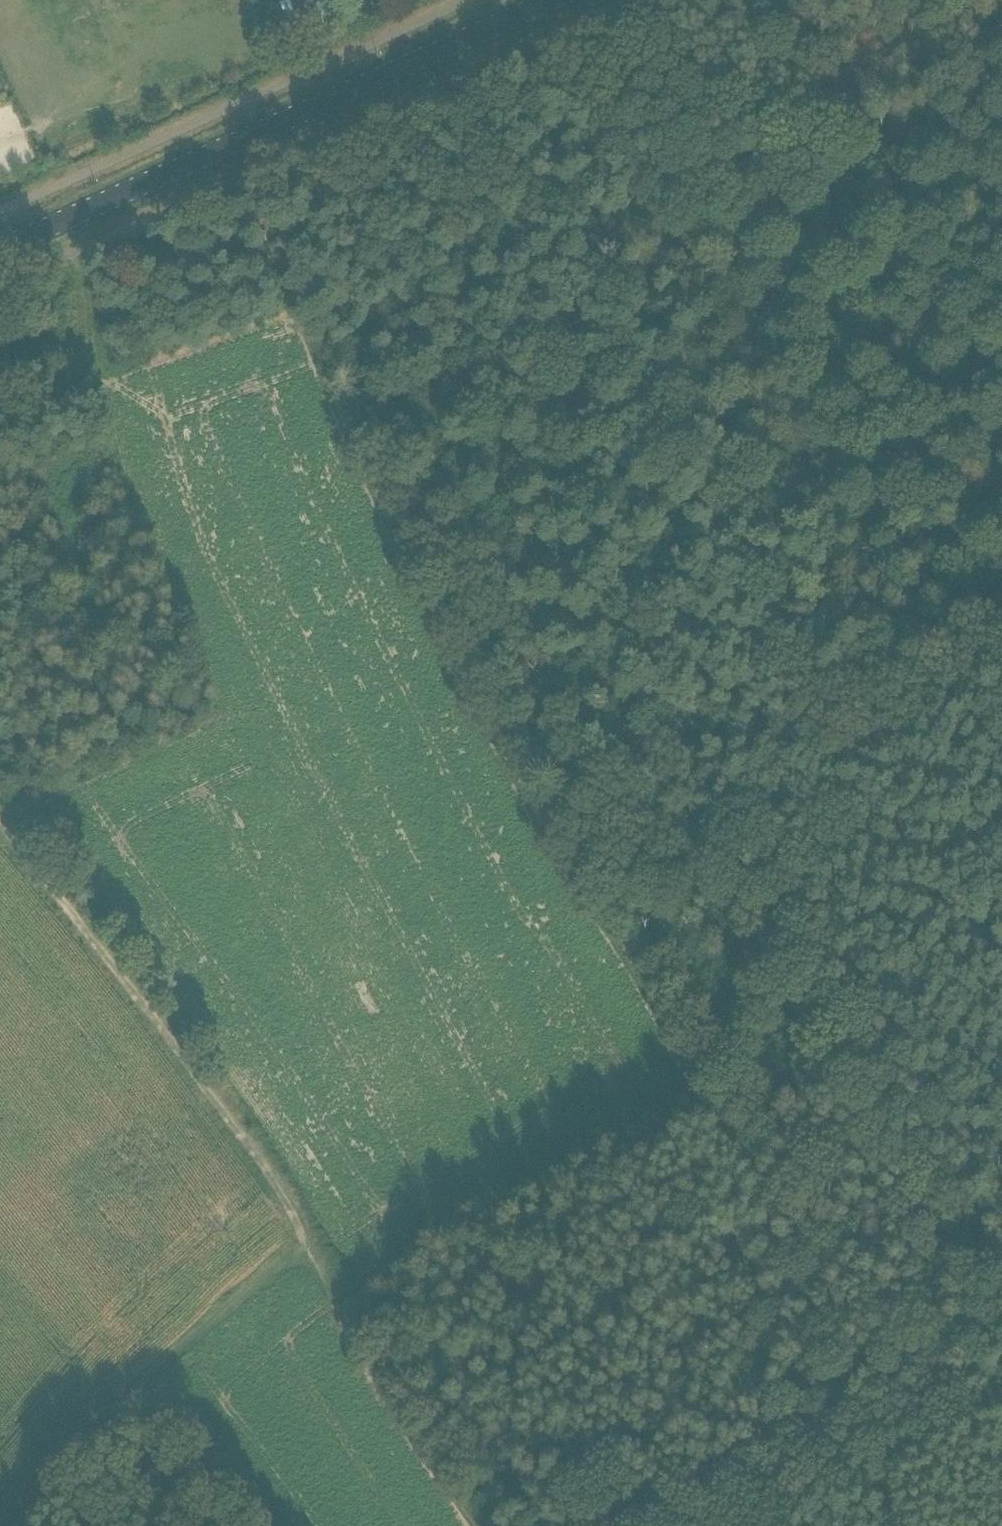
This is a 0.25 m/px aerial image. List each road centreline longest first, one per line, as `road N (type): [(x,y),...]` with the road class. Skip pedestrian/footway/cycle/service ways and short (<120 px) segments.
road 1 (tertiary): [(0,251),(558,0)]
road 2 (track): [(0,827),(225,1111),(304,1243)]
road 3 (track): [(1001,1317),(957,1352),(632,1525)]
road 4 (track): [(304,1243),(163,1367),(24,1525)]
road 5 (track): [(304,1243),(391,1410),(469,1525)]

